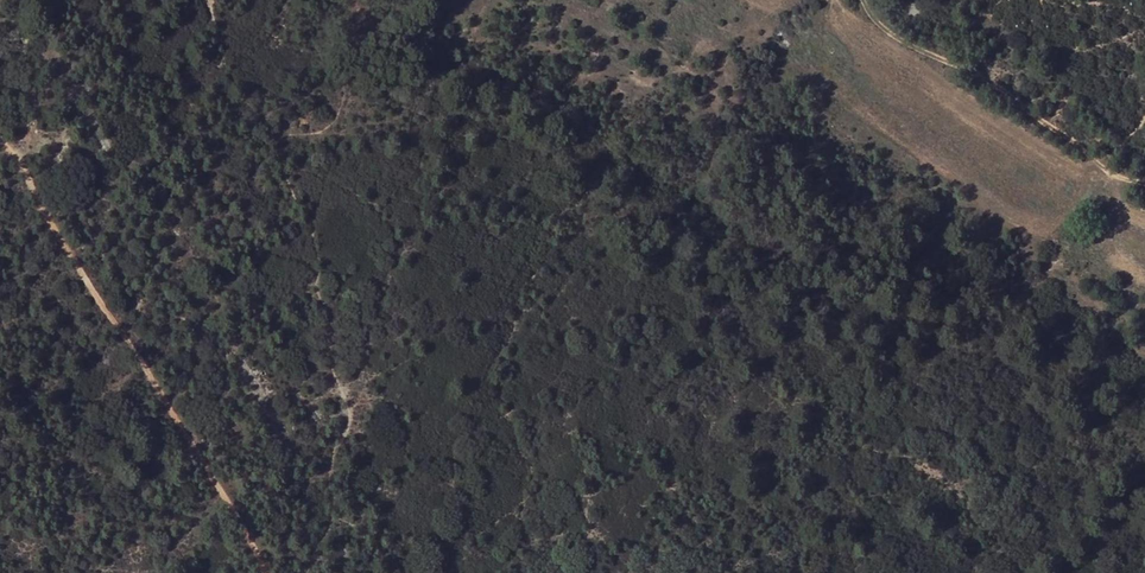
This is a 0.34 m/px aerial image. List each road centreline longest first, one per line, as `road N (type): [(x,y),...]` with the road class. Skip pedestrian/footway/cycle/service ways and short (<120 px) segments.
road 1 (track): [(0,128),(272,572)]
road 2 (track): [(878,0),(1018,111),(1144,178)]

